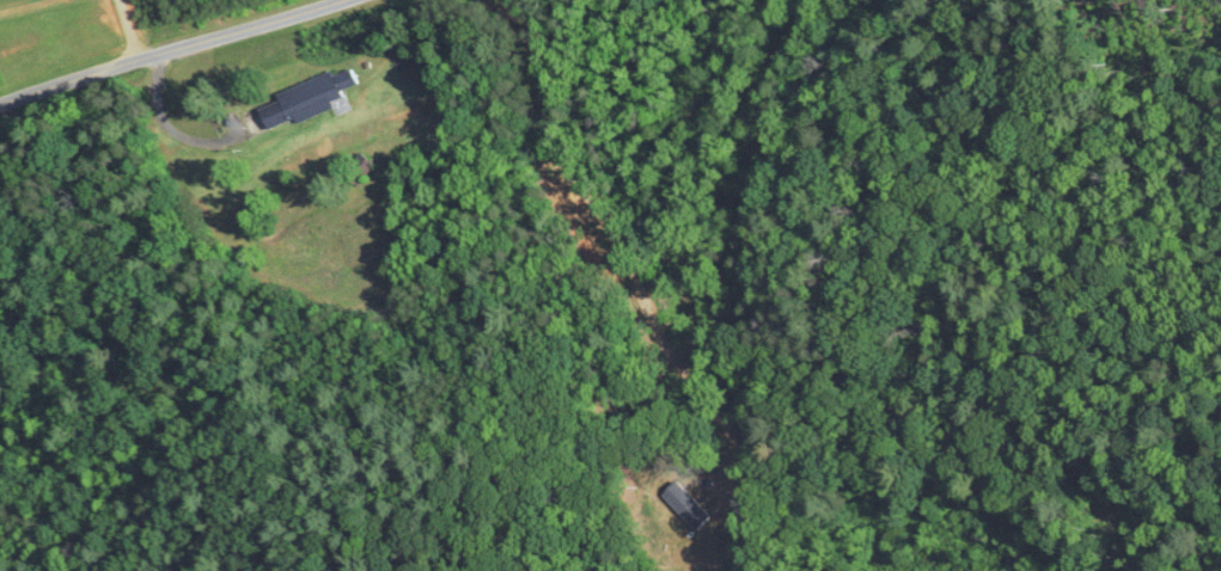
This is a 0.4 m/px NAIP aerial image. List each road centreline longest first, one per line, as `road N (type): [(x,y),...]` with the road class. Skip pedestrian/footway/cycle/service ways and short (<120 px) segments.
road 1 (residential): [(0,107),(346,0)]

